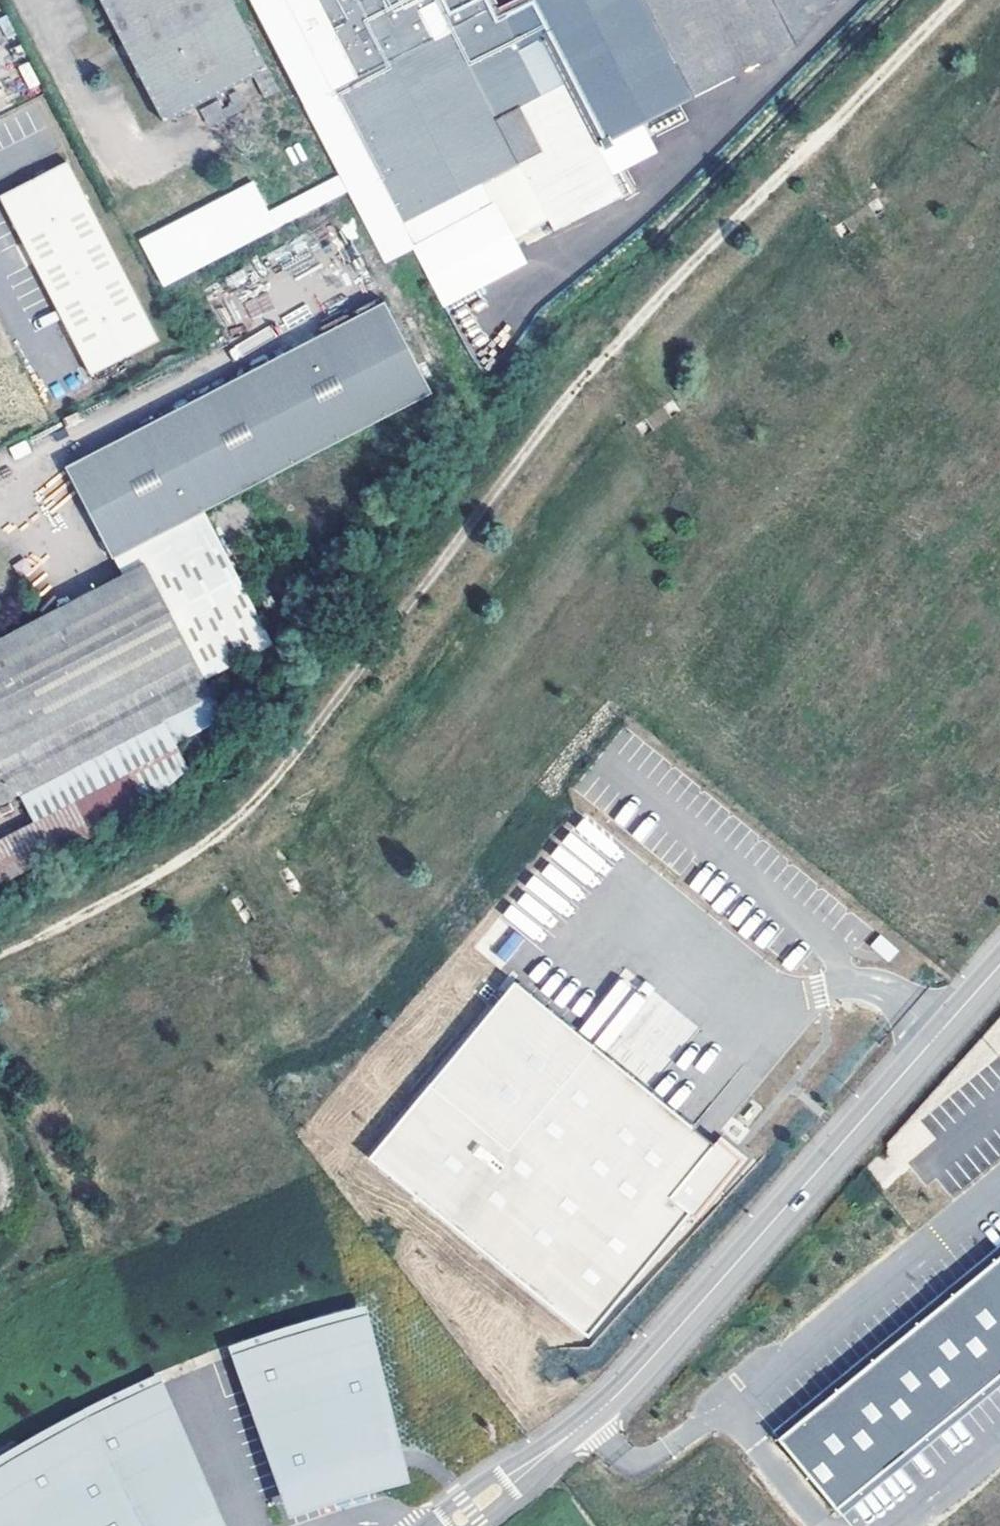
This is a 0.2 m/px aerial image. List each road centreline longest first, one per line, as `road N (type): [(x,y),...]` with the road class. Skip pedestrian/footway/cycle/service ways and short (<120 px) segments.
road 1 (track): [(0,952),(227,830),(287,765),(578,383),(960,0)]
road 2 (unclassified): [(999,965),(635,1376),(587,1424),(452,1525)]

